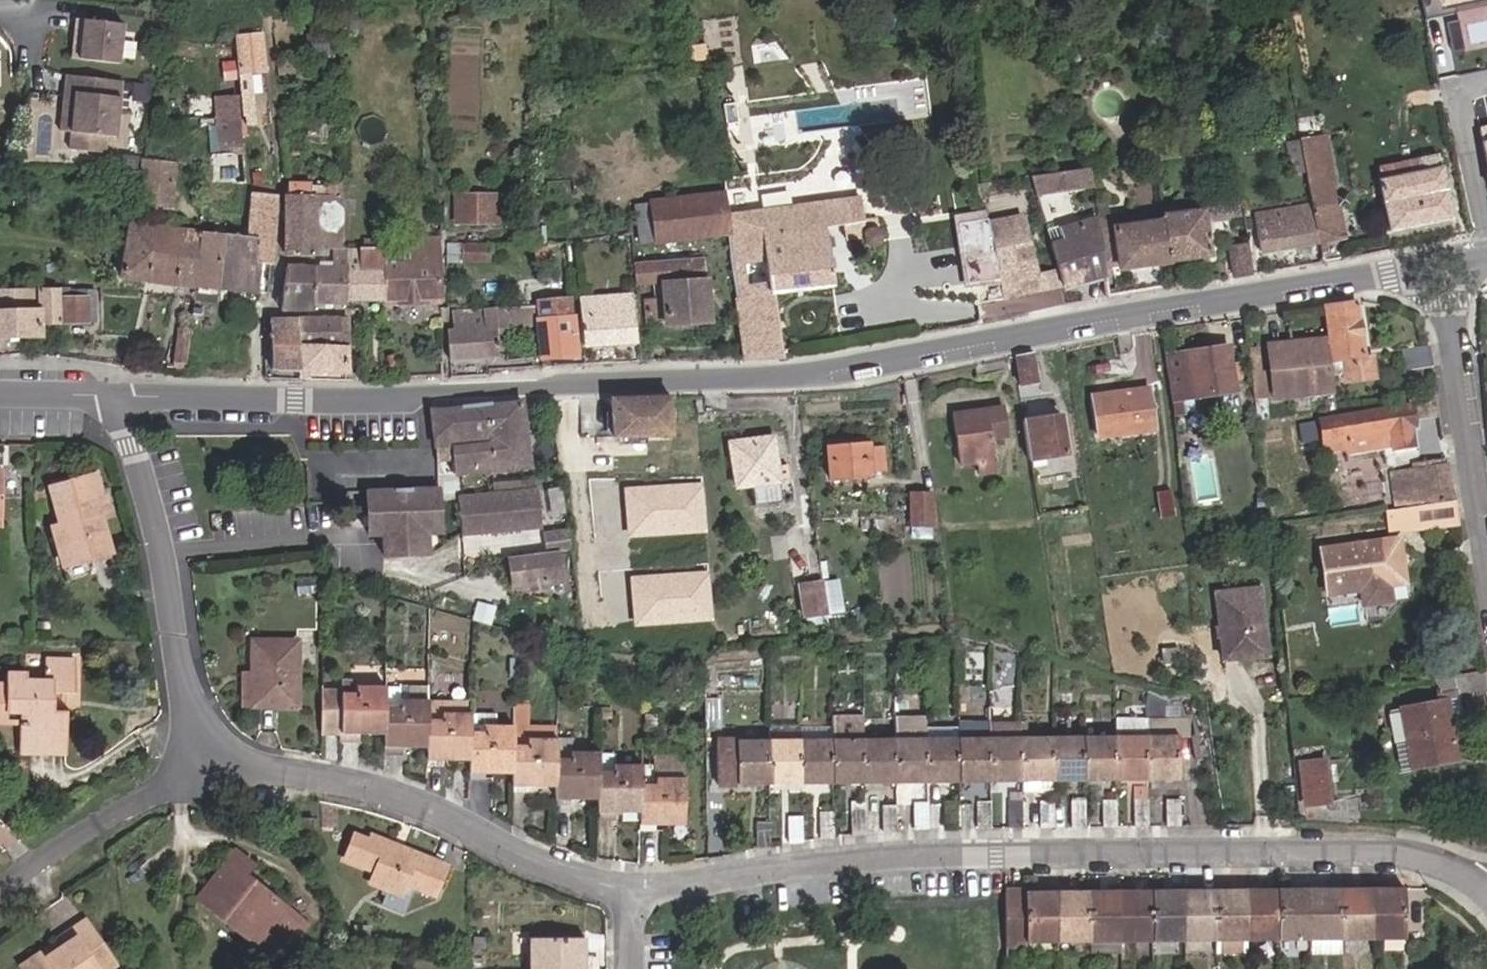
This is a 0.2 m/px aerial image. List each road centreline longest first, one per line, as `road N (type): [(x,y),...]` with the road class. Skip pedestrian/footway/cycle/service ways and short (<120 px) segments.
road 1 (tertiary): [(119,400),(818,382),(1404,269)]
road 2 (residential): [(627,890),(821,864),(1279,853),(1411,854),(1460,873),(1486,894)]
road 3 (residential): [(196,767),(355,786),(425,809),(566,876),(627,890)]
road 4 (residential): [(119,400),(162,561),(196,767)]
road 5 (residential): [(1486,571),(1445,304)]
road 6 (residential): [(0,887),(196,767)]

